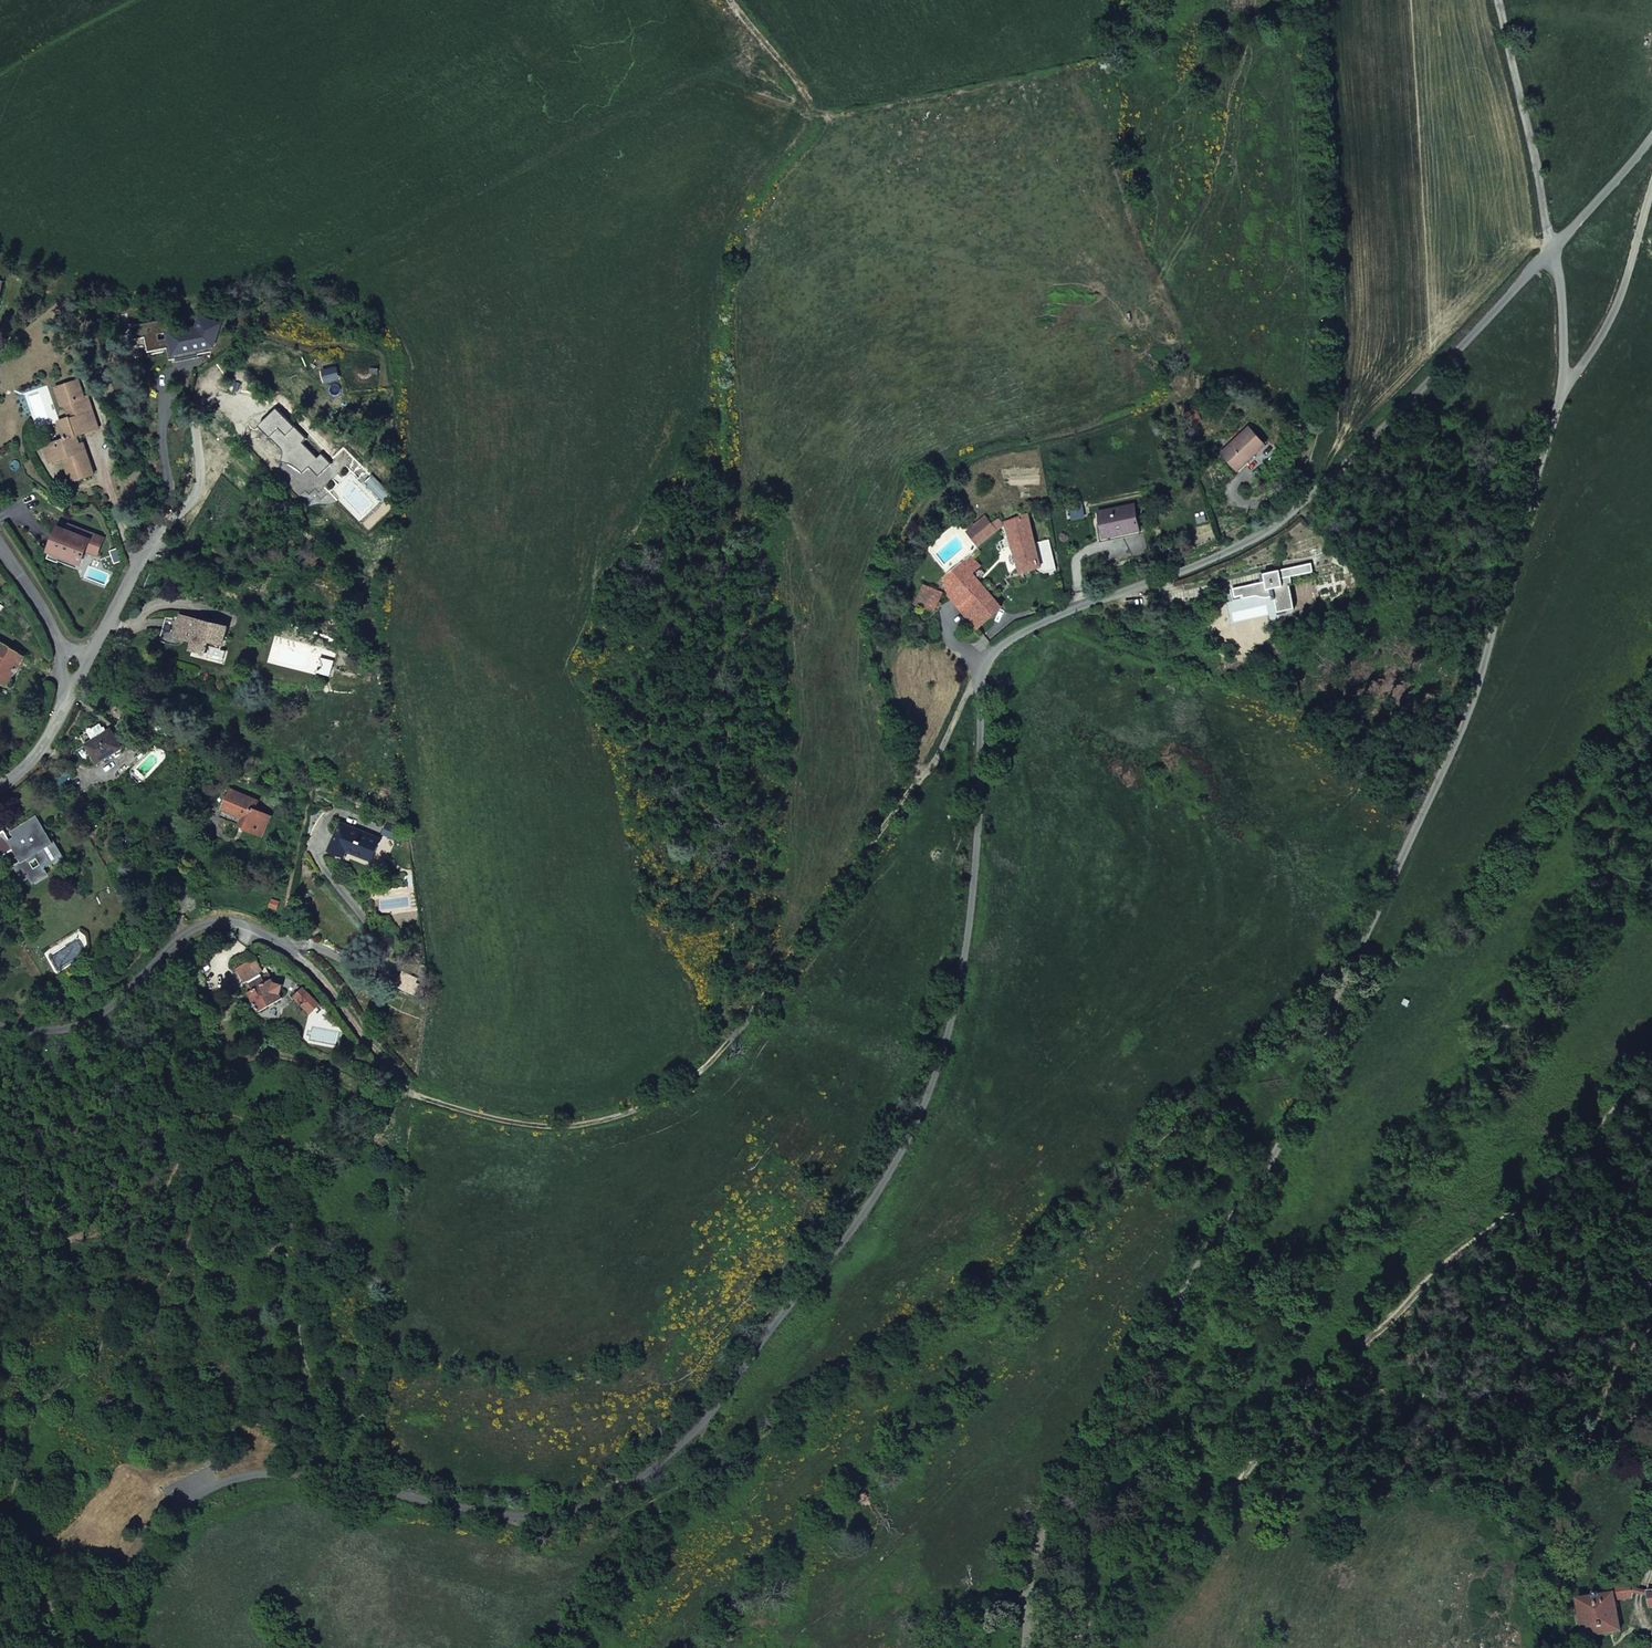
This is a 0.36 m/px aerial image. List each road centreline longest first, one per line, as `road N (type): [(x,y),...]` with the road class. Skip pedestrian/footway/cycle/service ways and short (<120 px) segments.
road 1 (residential): [(100,1647),(144,1542),(216,1481),(301,1471),(548,1516),(597,1509),(684,1444),(860,1223),(942,1069),(965,958),(988,659),(1021,630),(1219,555),(1316,490),(1550,252)]
road 2 (residential): [(1561,392),(1475,690),(1249,1193),(1194,1266),(1101,1461),(1041,1539),(1028,1570),(1028,1634)]
road 3 (track): [(0,1289),(24,1262),(72,1235),(140,1224),(162,1205),(217,1081),(241,1055),(303,1055),(384,1094),(557,1125),(620,1115),(676,1093),(731,1045),(918,785),(988,659)]
road 4 (track): [(731,1045),(751,872),(734,694),(723,331),(741,229),(810,115),(797,82),(728,0)]
road 5 (track): [(1339,992),(963,1309),(664,1497),(597,1509)]
road 6 (residential): [(1028,1634),(1222,1451),(1418,1286),(1614,1065),(1651,1033)]
road 7 (track): [(1193,378),(1181,396),(1069,437),(955,466),(923,504),(895,552),(878,608),(877,646),(918,785)]
road 8 (residential): [(0,1026),(72,1034),(202,926),(244,920),(289,946),(409,1093)]
road 9 (track): [(1316,490),(1332,378),(1325,121),(1312,0)]
road 10 (track): [(1550,252),(1497,0)]
road 11 (residential): [(1651,210),(1607,326),(1561,392)]
road 12 (residential): [(157,535),(92,651),(62,677)]
road 13 (residential): [(62,677),(53,616),(0,537)]
road 14 (residential): [(1550,252),(1561,392)]
road 15 (residential): [(1550,252),(1651,164)]
road 16 (residential): [(0,784),(39,751),(62,677)]

